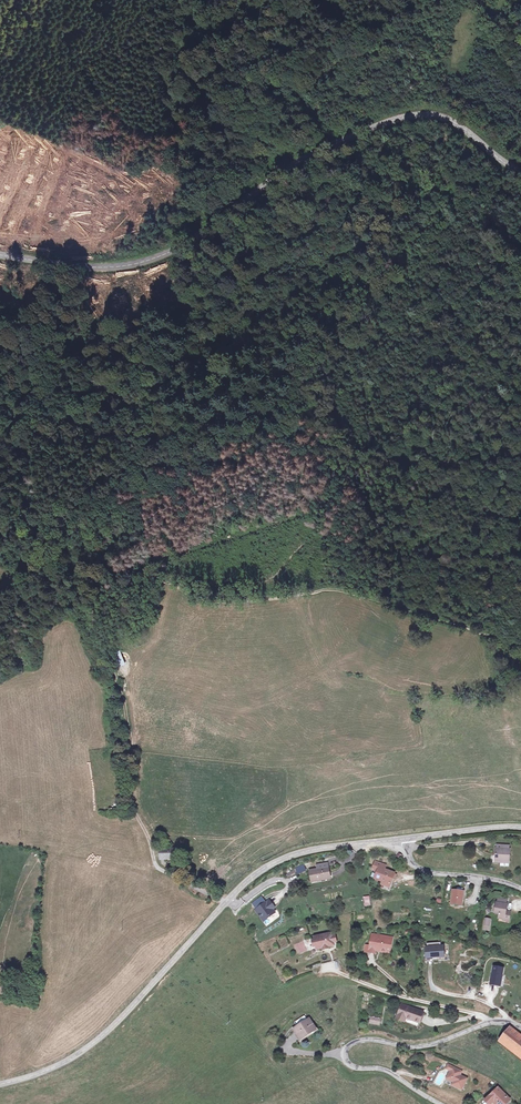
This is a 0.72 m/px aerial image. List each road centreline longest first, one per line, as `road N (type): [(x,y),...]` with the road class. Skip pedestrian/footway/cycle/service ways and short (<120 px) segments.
road 1 (track): [(224,903),(154,863),(131,804),(127,724),(94,633),(115,599),(170,587),(235,603),(342,591),(520,649)]
road 2 (secondary): [(0,255),(137,267),(176,255),(291,166),(411,116),(448,119),(520,172)]
road 3 (track): [(0,121),(102,166),(146,175),(193,150),(244,106),(291,89),(435,0)]
road 4 (secondary): [(399,839),(305,851),(265,867),(107,1033),(70,1060),(0,1085)]
road 5 (unclassified): [(440,1103),(394,1075),(350,1065),(347,1047),(368,1040),(436,1044),(498,1021),(520,1028)]
road 6 (track): [(106,611),(108,593),(135,572),(288,530)]
road 7 (unclassified): [(520,889),(423,870),(399,839)]
road 8 (secondary): [(520,828),(399,839)]

